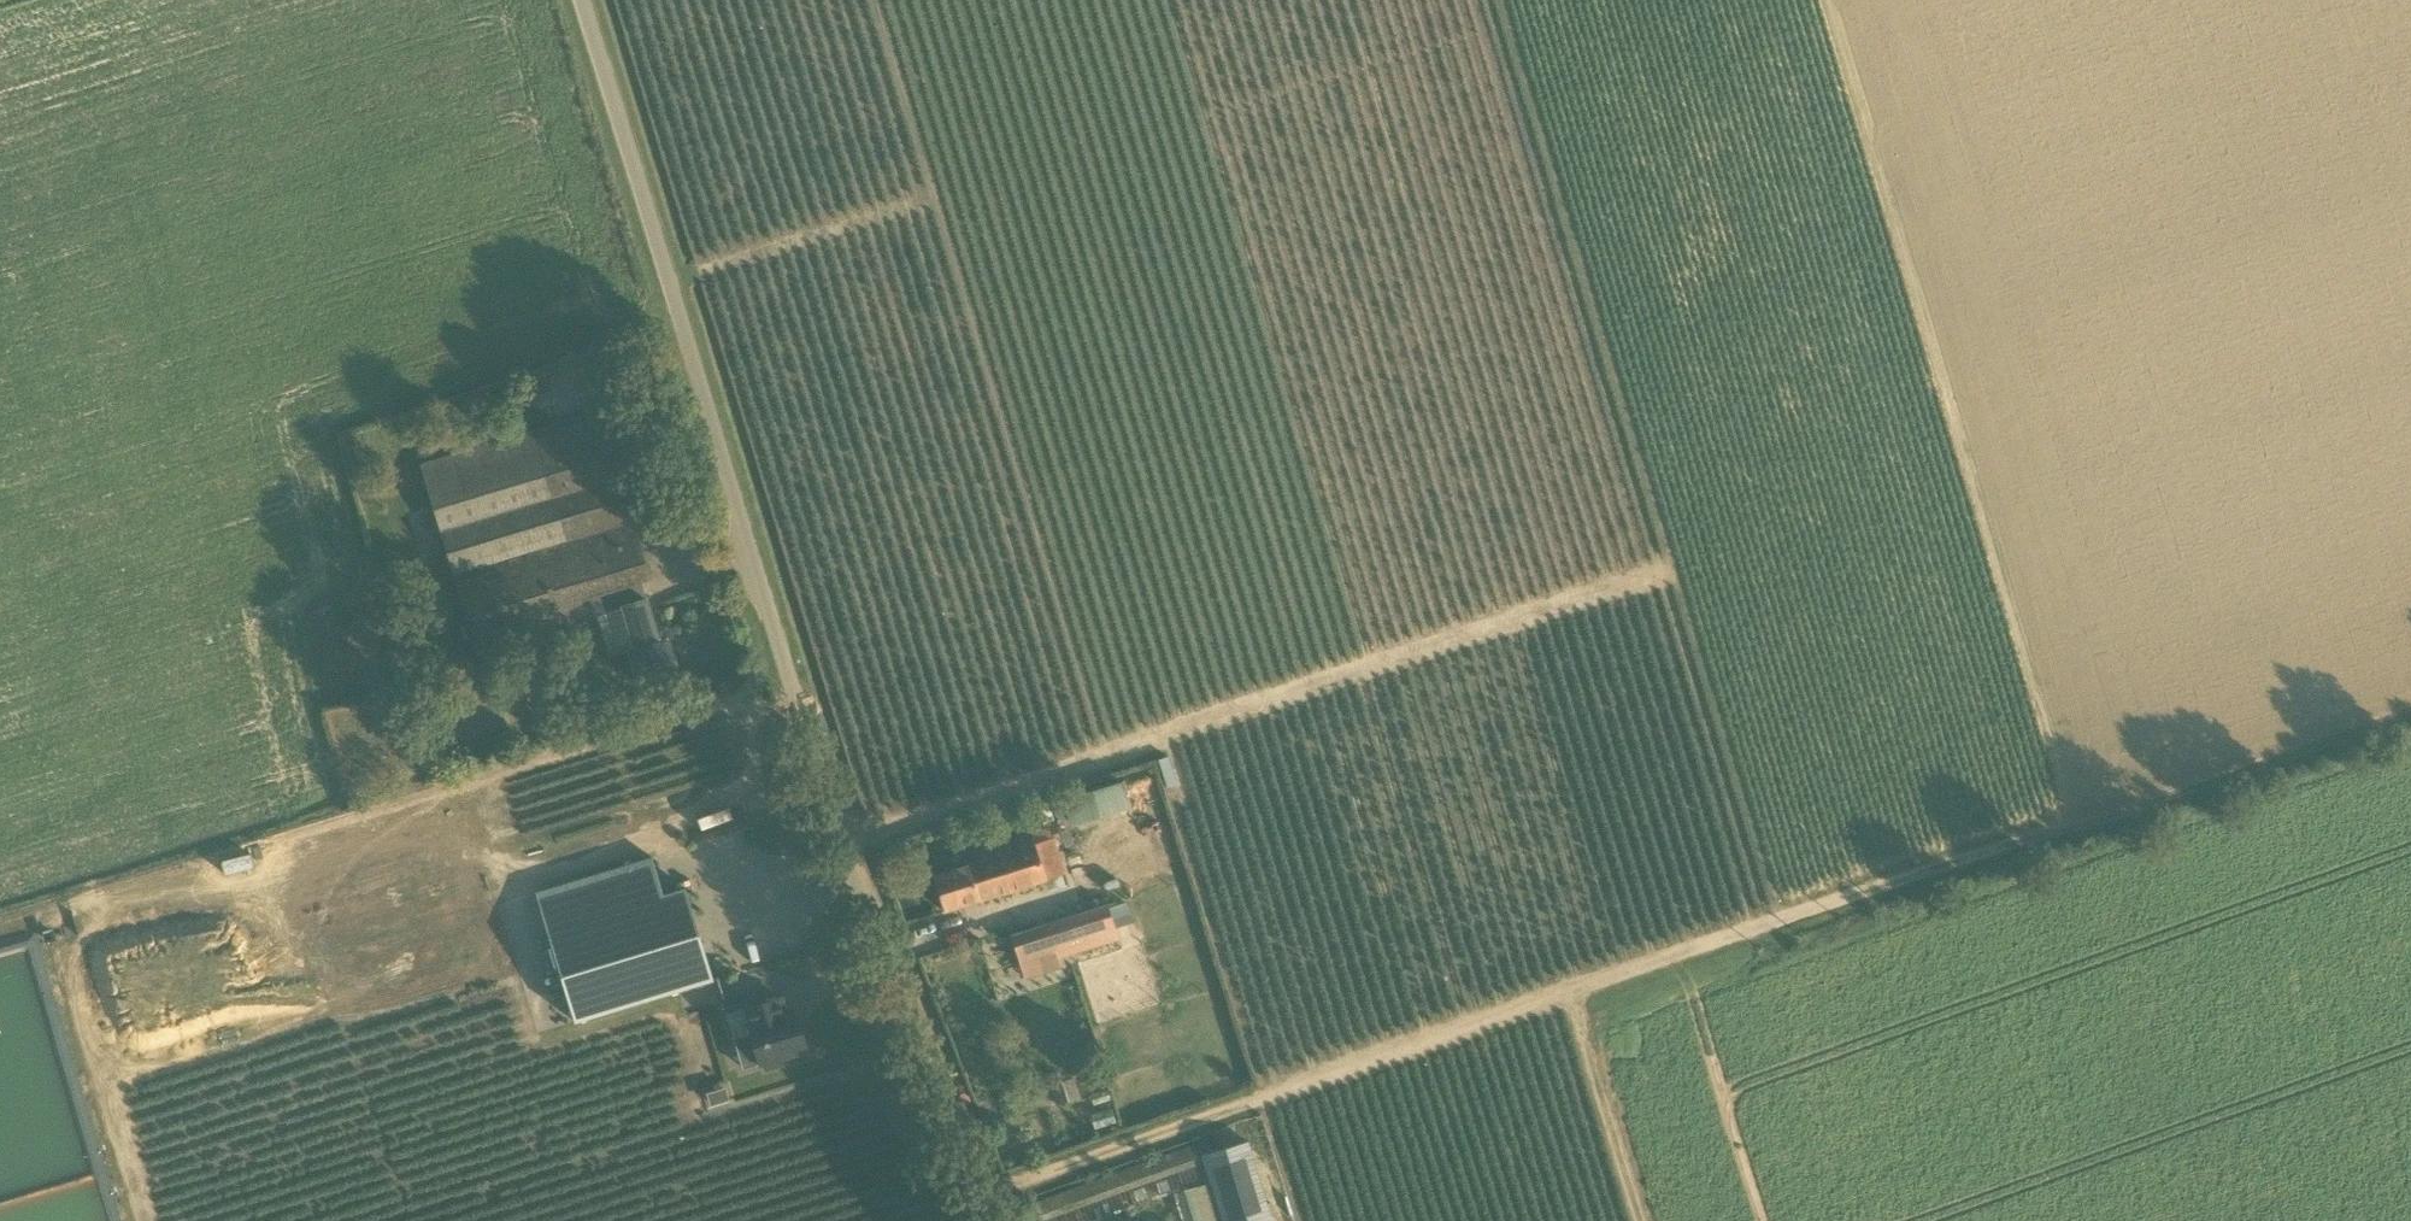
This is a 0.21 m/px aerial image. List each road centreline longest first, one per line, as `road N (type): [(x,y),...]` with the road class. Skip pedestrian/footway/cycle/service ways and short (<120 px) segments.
road 1 (track): [(2410,709),(981,1196)]
road 2 (unclassified): [(991,1220),(843,852),(582,0)]

